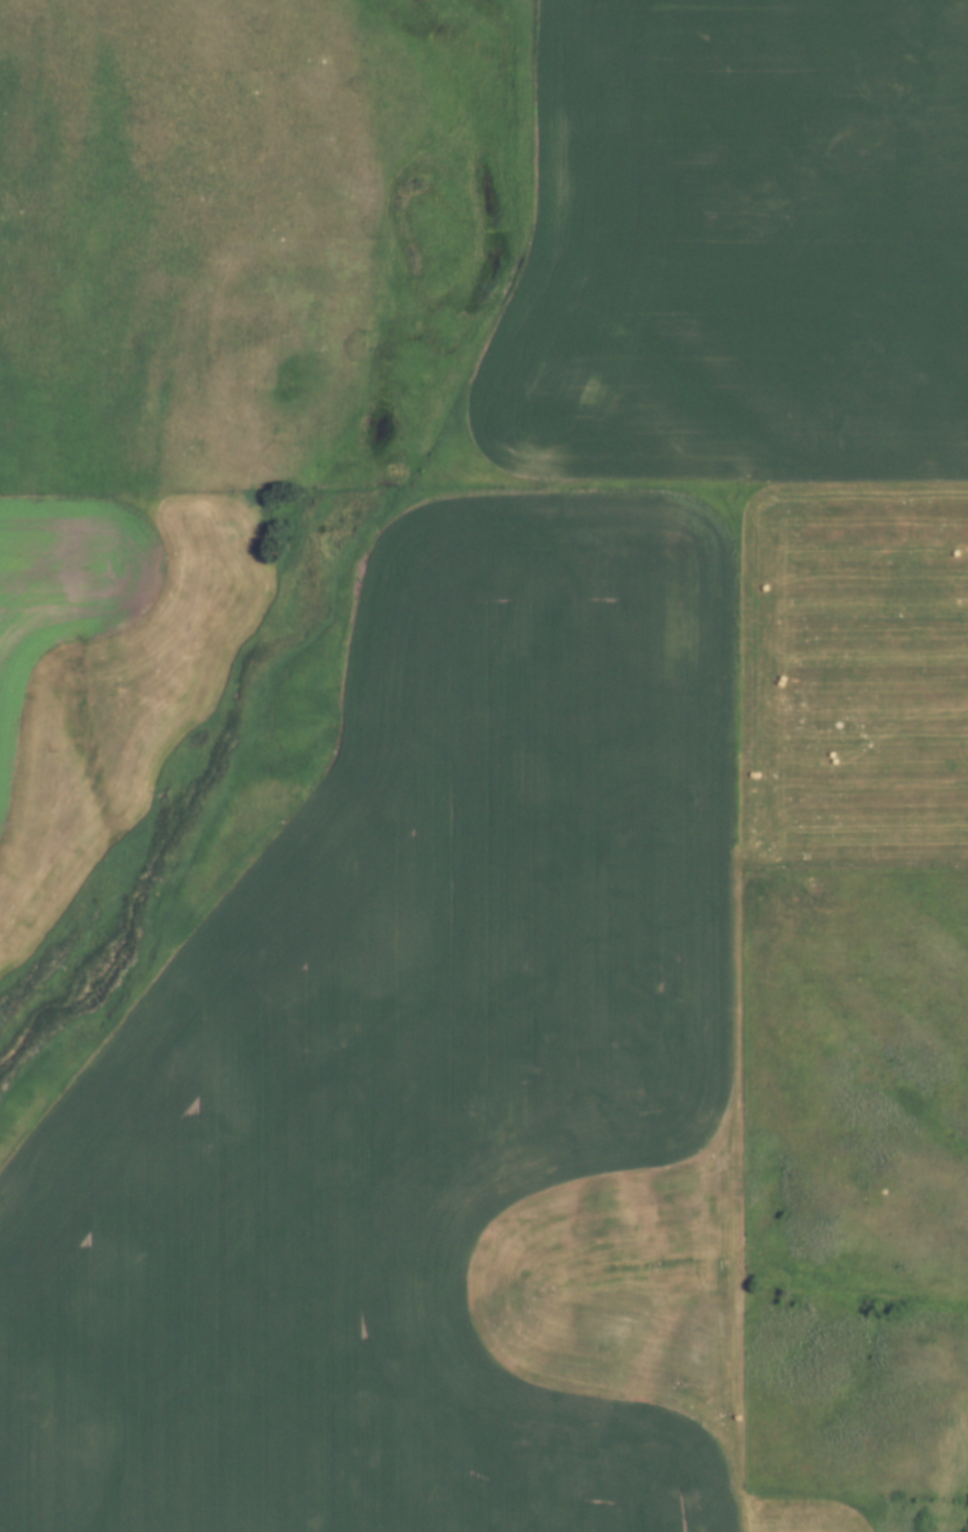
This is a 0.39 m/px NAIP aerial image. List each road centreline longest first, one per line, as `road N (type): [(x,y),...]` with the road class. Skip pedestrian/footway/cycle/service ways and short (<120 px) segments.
road 1 (track): [(740,1465),(726,1436),(700,1417),(587,1392),(514,1365),(479,1326),(468,1286),(492,1236),(528,1208),(586,1184),(685,1166),(735,1136)]
road 2 (track): [(742,1531),(726,1227),(742,1080),(742,891)]

